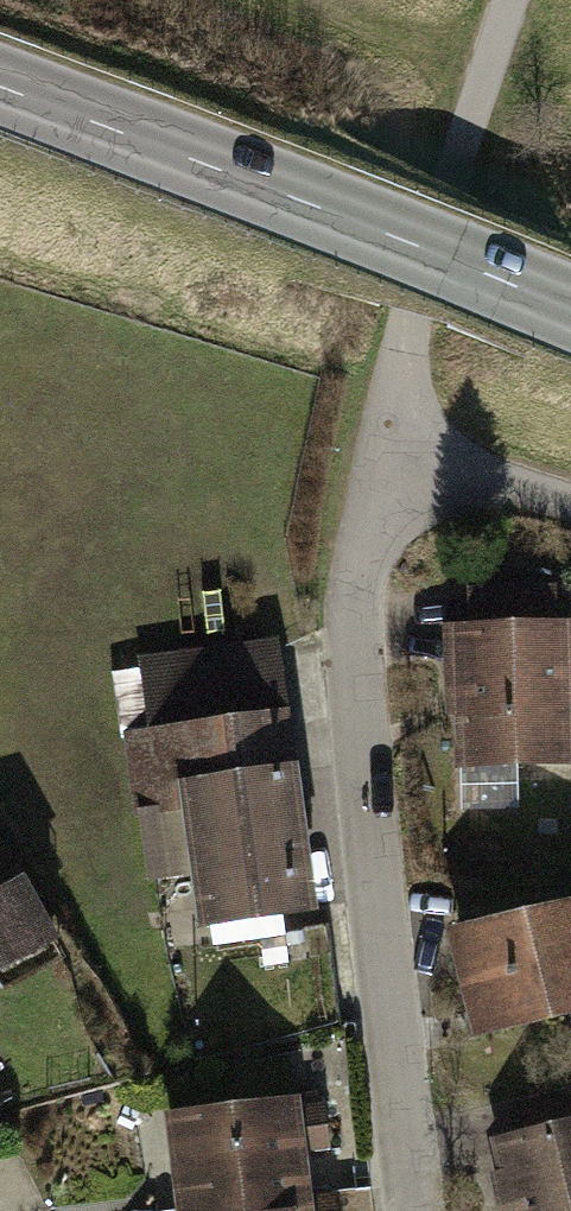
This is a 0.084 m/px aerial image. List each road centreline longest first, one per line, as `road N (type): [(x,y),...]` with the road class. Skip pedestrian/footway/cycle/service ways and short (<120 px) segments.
road 1 (residential): [(383,445),(350,585),(357,751),(416,1210)]
road 2 (tertiary): [(570,310),(0,85)]
road 3 (residential): [(383,445),(570,499)]

